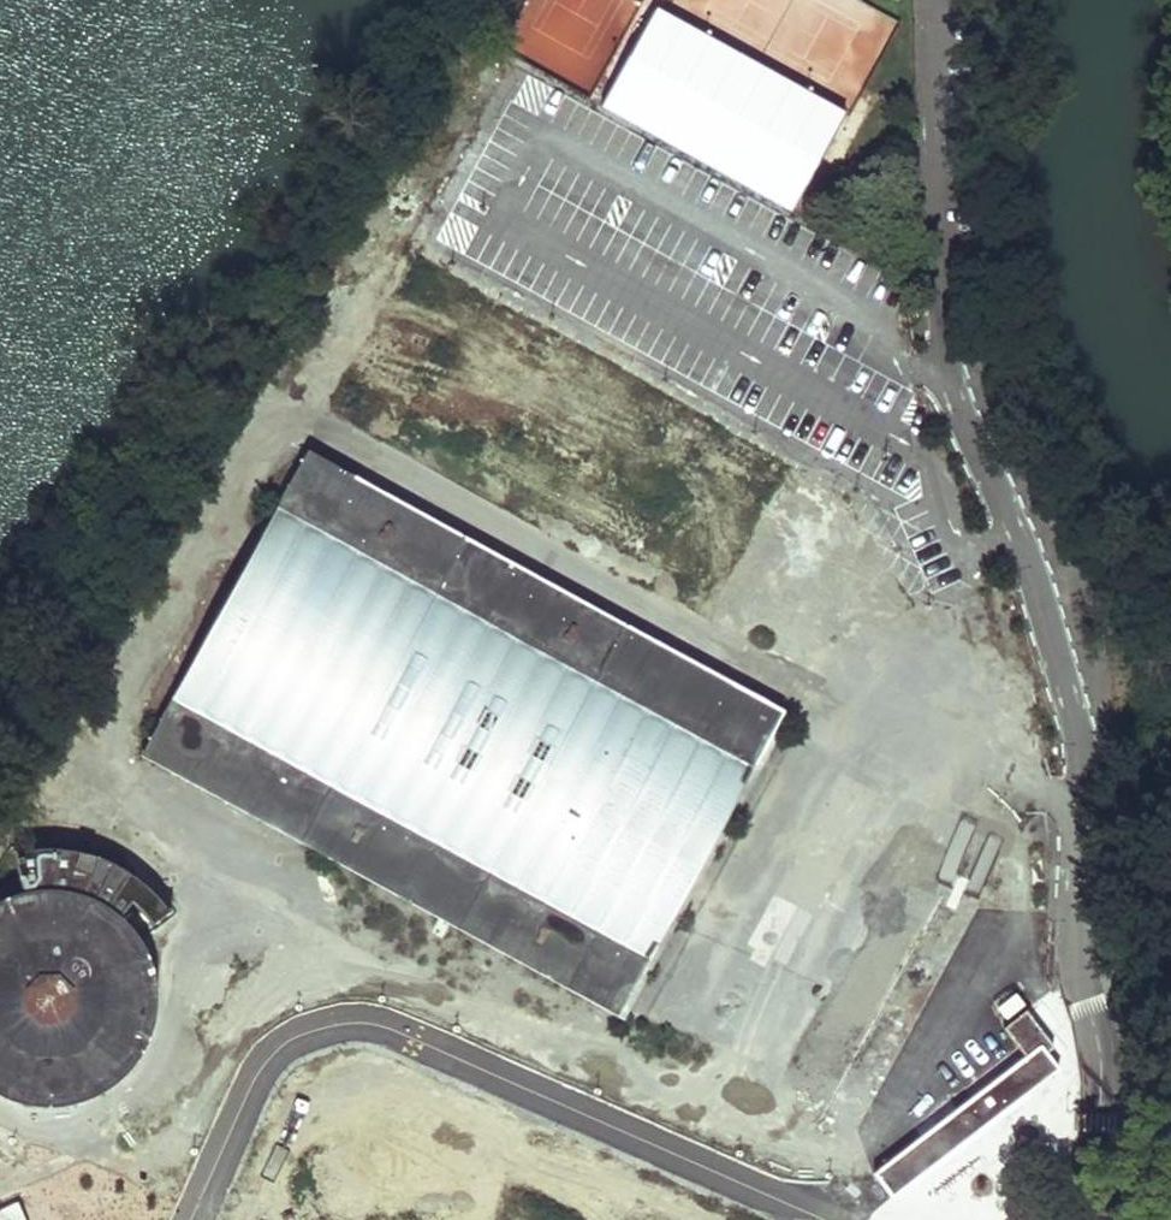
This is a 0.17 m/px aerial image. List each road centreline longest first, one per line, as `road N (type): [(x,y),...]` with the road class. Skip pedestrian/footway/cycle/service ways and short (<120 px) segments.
road 1 (unknown): [(0,722),(256,348),(464,0)]

